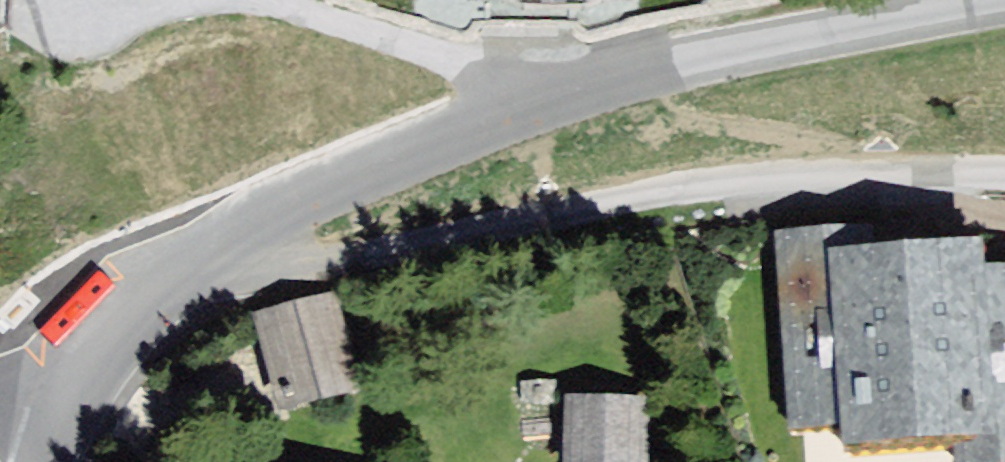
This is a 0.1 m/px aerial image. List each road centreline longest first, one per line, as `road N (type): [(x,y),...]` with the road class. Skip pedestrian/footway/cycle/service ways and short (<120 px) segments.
road 1 (unclassified): [(201,285),(338,178),(547,95),(1004,6)]
road 2 (residential): [(201,285),(657,192),(1004,175)]
road 3 (unclassified): [(75,461),(107,373),(201,285)]

